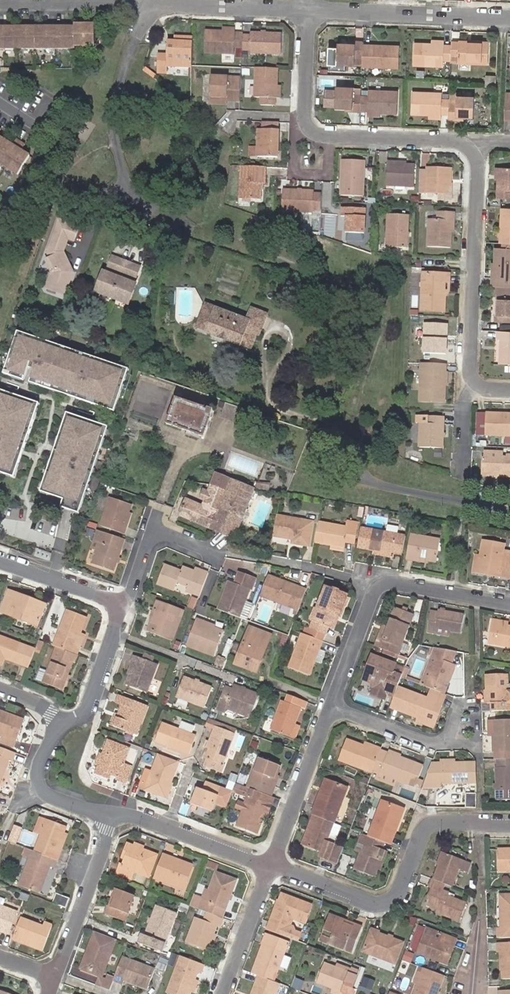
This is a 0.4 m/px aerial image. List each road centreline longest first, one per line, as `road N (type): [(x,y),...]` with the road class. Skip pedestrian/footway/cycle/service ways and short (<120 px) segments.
road 1 (residential): [(509,391),(488,391),(469,374),(477,166),(470,150),(459,141),(312,130),(305,114),(312,8)]
road 2 (residential): [(271,866),(382,903),(399,889),(429,825),(509,824)]
road 3 (residential): [(331,707),(378,587),(397,583),(509,604)]
road 4 (residential): [(509,18),(312,8)]
road 5 (residential): [(312,8),(120,4)]
road 6 (residential): [(108,814),(103,852),(54,976)]
road 7 (residential): [(509,508),(341,475)]
road 8 (residential): [(108,814),(271,866)]
road 9 (residential): [(271,866),(331,707)]
road 10 (residential): [(331,707),(436,744),(447,739),(459,704)]
road 11 (residential): [(121,605),(152,530),(214,551)]
road 12 (residential): [(61,725),(38,764),(42,790),(108,814)]
road 13 (residential): [(121,605),(86,708),(61,725)]
road 14 (residential): [(222,993),(271,866)]
road 15 (residential): [(0,563),(121,605)]
road 16 (residential): [(120,4),(0,3)]

